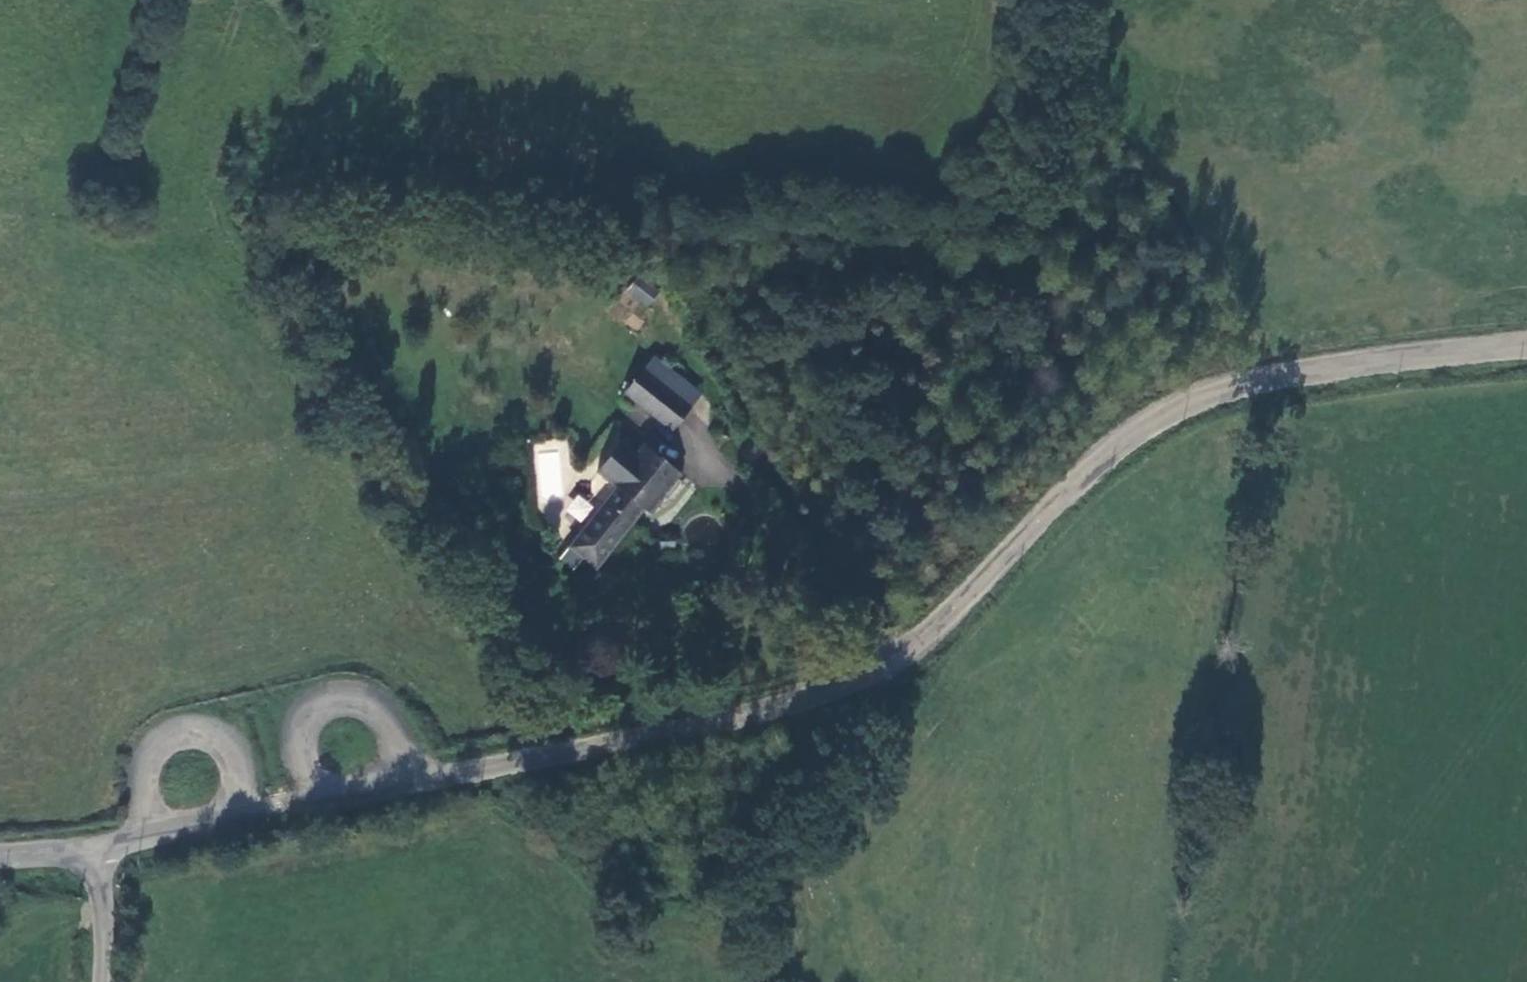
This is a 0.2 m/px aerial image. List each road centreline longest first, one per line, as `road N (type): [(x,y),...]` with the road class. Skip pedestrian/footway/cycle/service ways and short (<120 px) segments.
road 1 (unclassified): [(1526,342),(1354,360),(1218,389),(1139,422),(934,626),(878,667),(813,698),(424,778)]
road 2 (unclassified): [(424,778),(396,718),(350,703),(310,725),(307,762),(324,798)]
road 3 (unclassified): [(249,813),(249,779),(233,751),(190,742),(151,769),(145,834)]
road 4 (unclassified): [(99,844),(90,981)]

